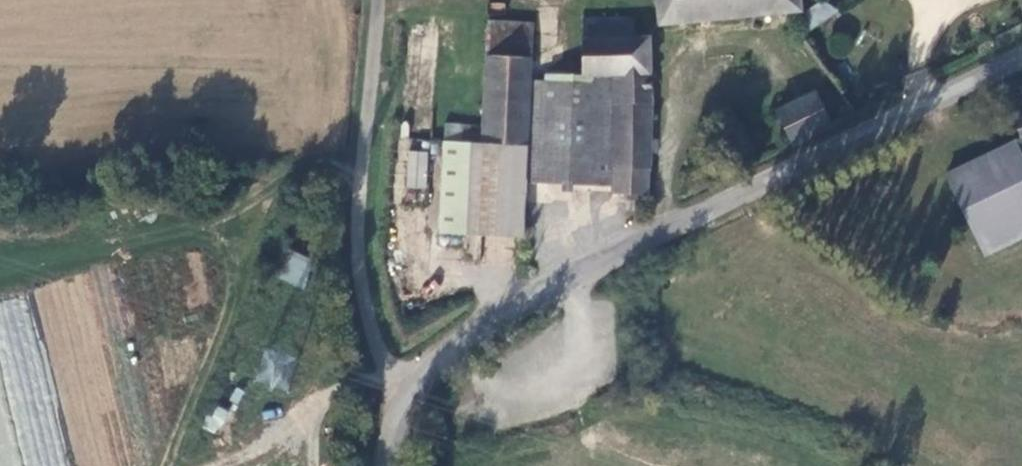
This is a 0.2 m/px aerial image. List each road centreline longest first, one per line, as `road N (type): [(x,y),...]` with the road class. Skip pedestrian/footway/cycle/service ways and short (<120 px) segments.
road 1 (unclassified): [(1021,52),(508,311),(399,395)]
road 2 (unclassified): [(399,395),(376,348),(357,254),(378,0)]
road 3 (track): [(286,173),(172,465)]
road 4 (track): [(376,348),(333,394),(319,434),(319,465)]

